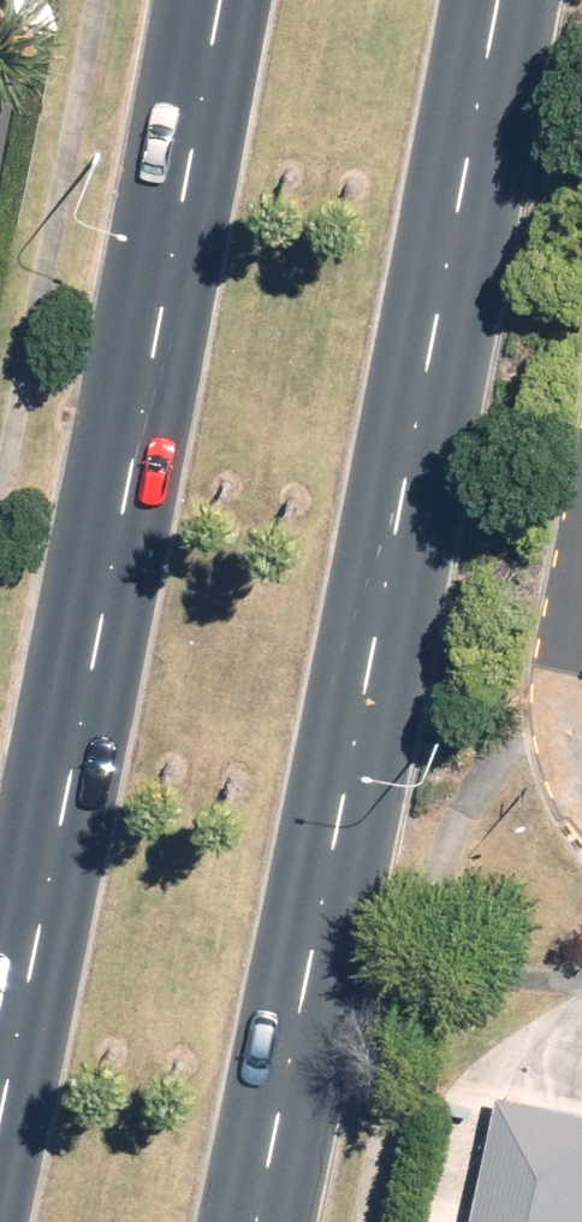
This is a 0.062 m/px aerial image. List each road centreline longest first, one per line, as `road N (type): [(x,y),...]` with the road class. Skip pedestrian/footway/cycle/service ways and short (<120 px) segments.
road 1 (primary): [(470,0),(239,1221)]
road 2 (primary): [(0,974),(196,0)]
road 3 (residential): [(581,624),(569,726),(581,749)]

